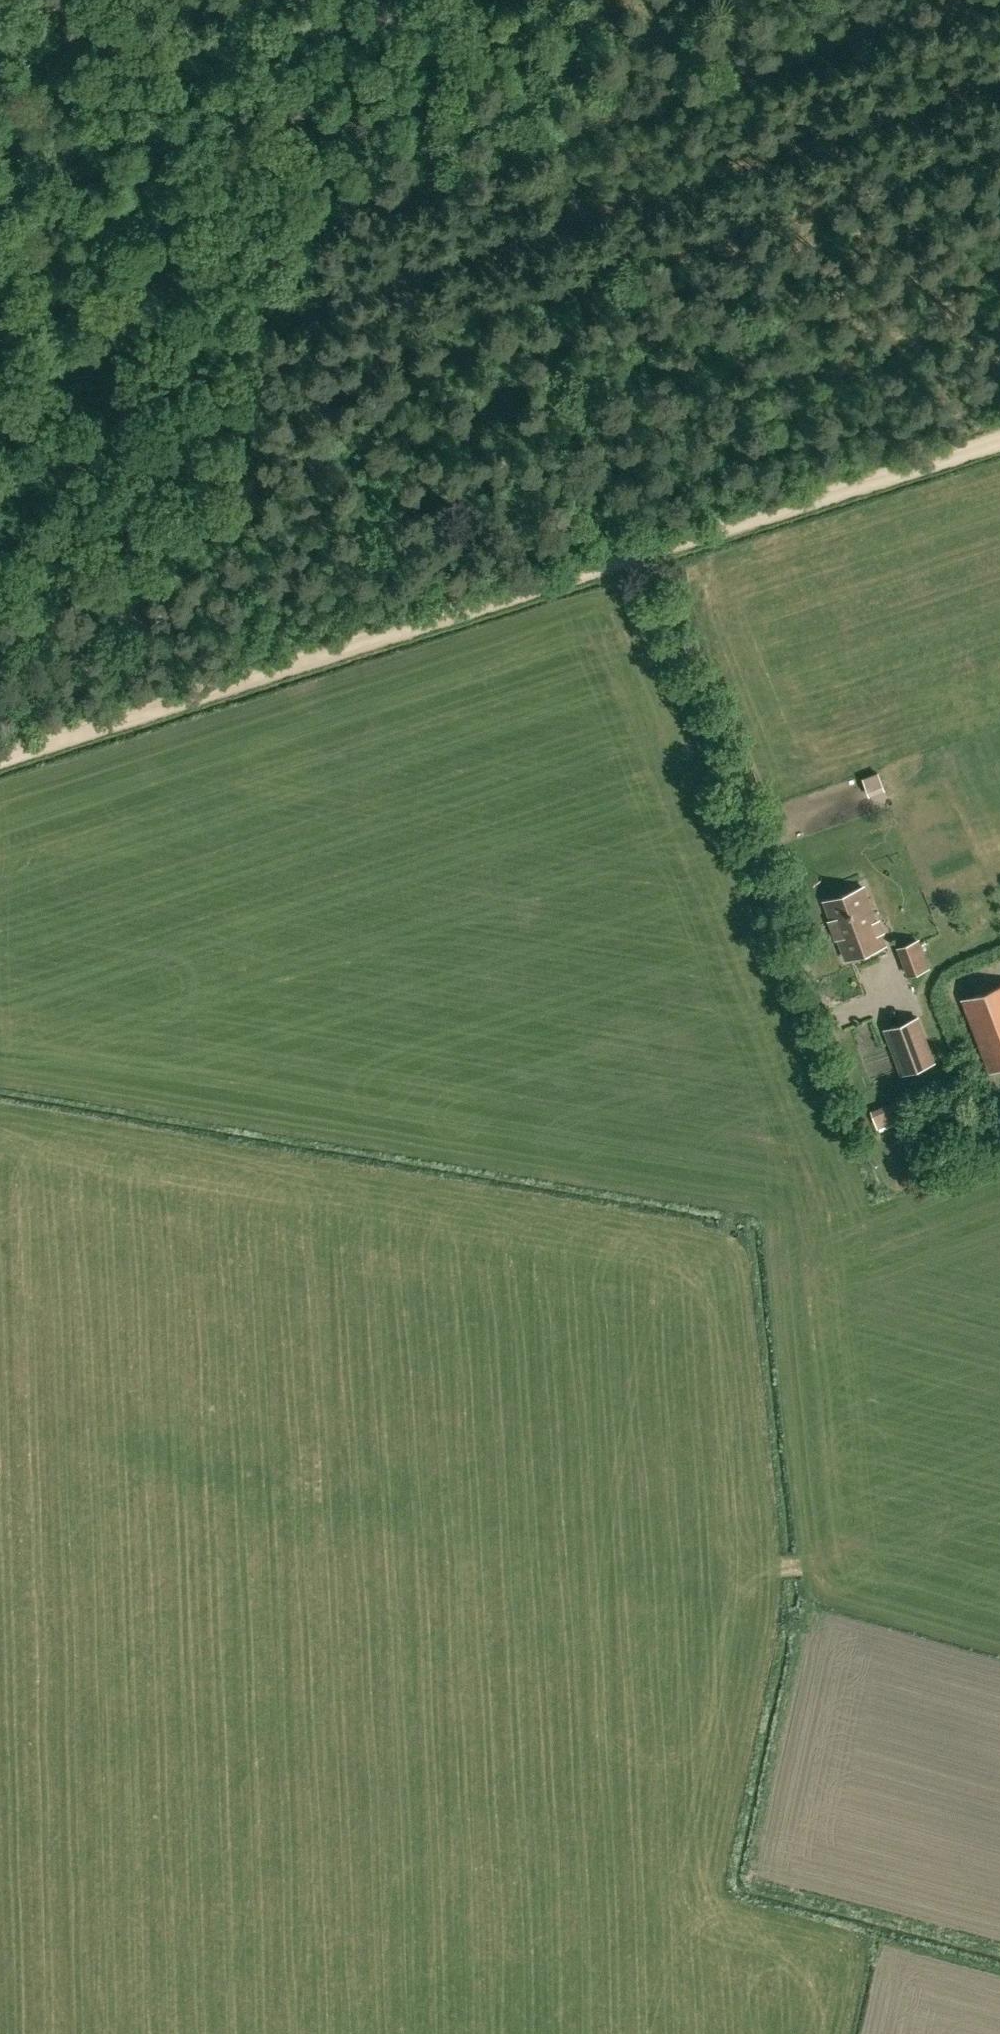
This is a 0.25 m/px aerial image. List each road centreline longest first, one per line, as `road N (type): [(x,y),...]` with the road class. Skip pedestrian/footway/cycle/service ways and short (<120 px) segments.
road 1 (track): [(0,758),(999,438)]

